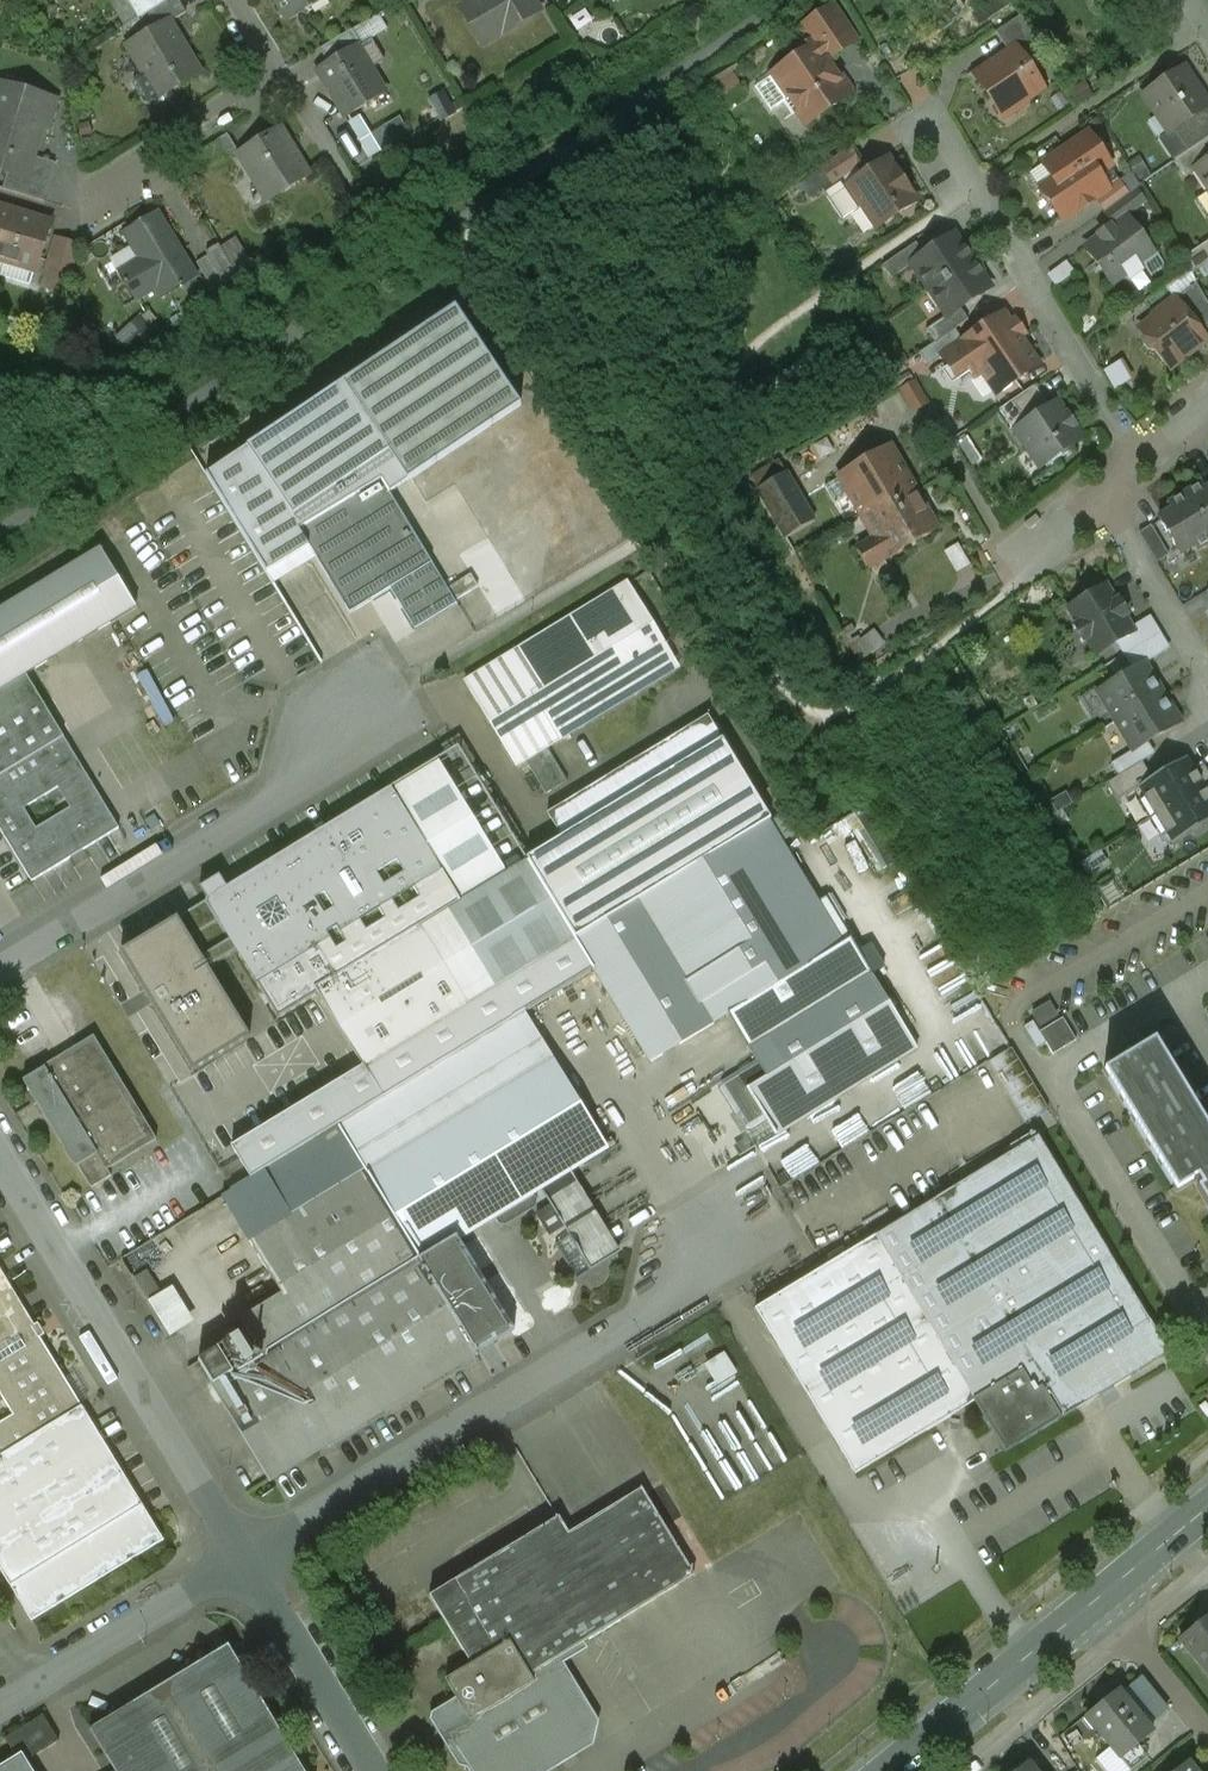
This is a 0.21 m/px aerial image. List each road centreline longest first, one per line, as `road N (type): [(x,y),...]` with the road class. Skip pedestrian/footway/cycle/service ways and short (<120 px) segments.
road 1 (unclassified): [(242,1559),(773,1237)]
road 2 (unclassified): [(0,966),(409,714)]
road 3 (unclassified): [(0,1156),(242,1559)]
road 4 (residential): [(1139,463),(931,111)]
road 5 (residential): [(235,0),(281,75),(90,193)]
road 6 (unclassified): [(0,1703),(242,1559)]
road 7 (secondary): [(887,1770),(1096,1597)]
road 8 (unclassified): [(242,1559),(373,1770)]
road 9 (residential): [(1097,495),(1207,680)]
road 10 (residential): [(1096,1597),(1207,1736)]
road 11 (secondary): [(1096,1597),(1207,1506)]

